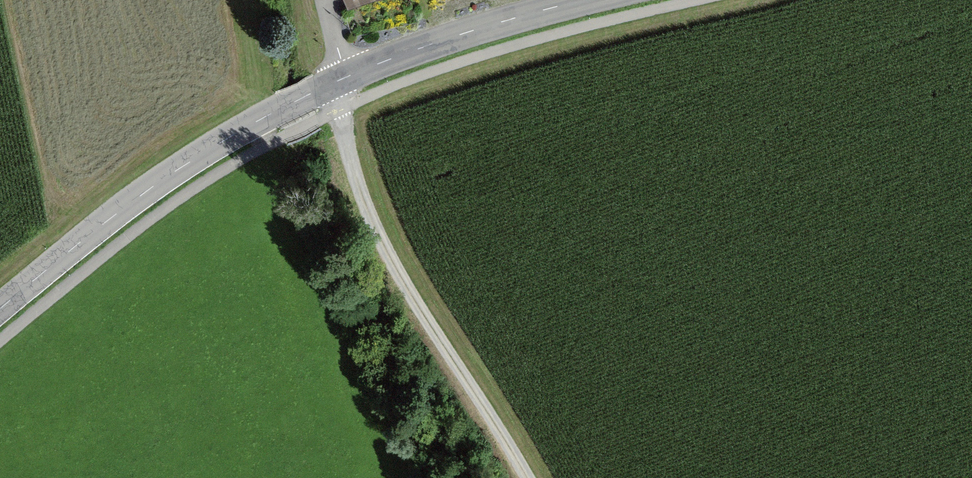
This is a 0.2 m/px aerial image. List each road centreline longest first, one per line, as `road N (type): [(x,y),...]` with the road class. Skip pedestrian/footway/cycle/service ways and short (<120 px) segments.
road 1 (tertiary): [(583,0),(402,54),(277,110),(150,189),(0,309)]
road 2 (track): [(325,0),(341,61),(337,110),(347,159),(375,230),(527,477)]

